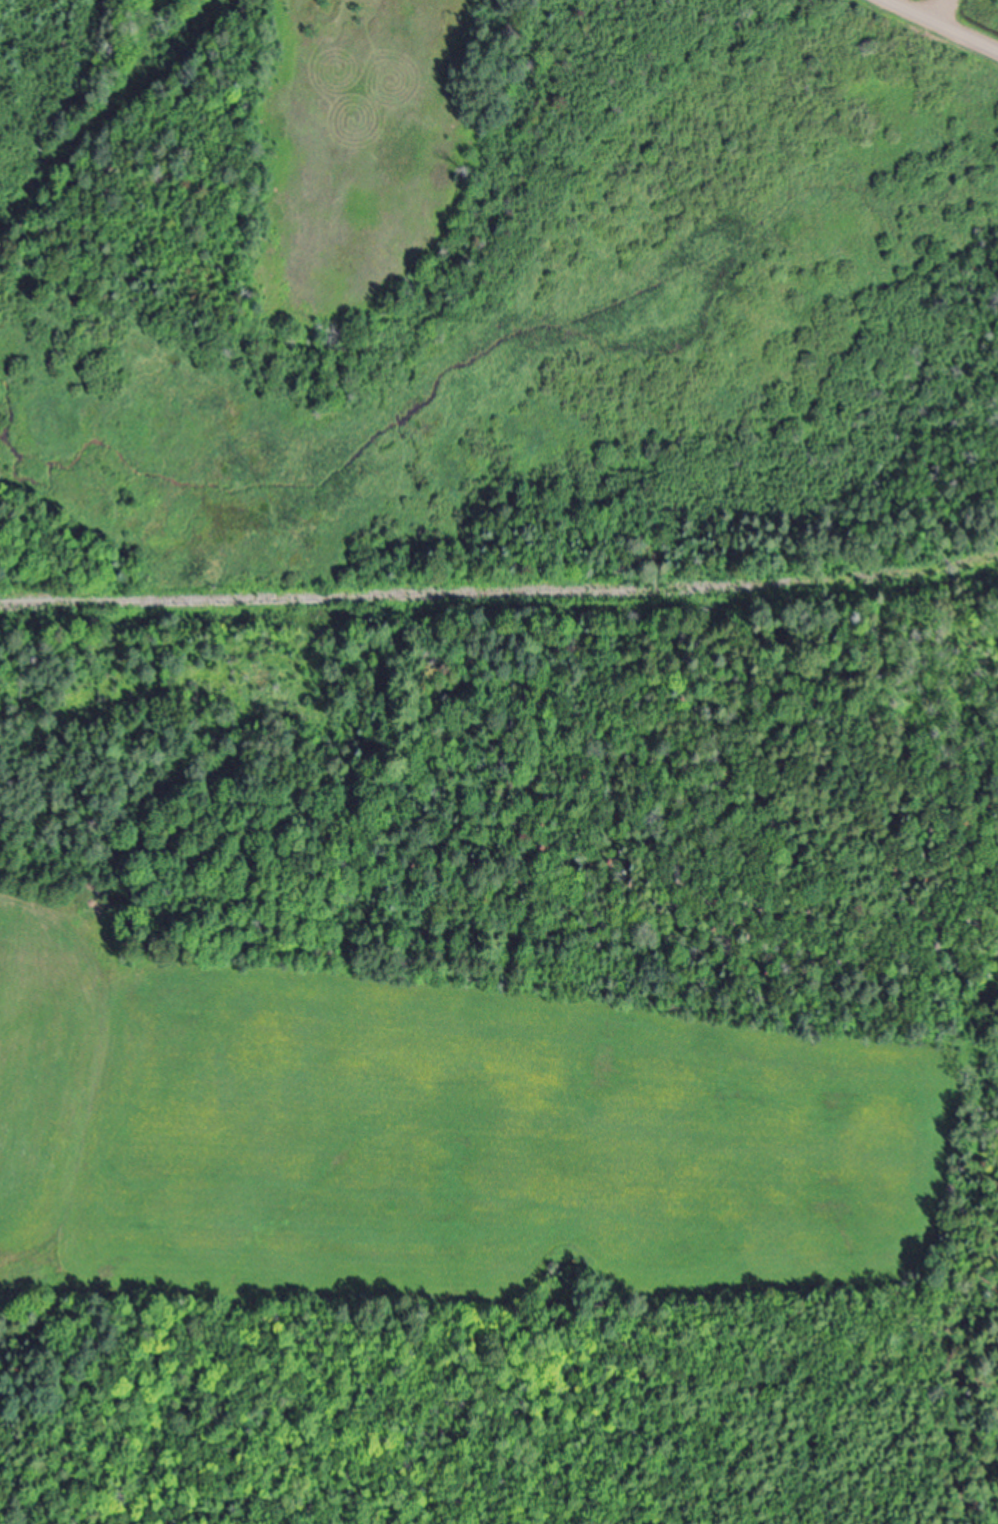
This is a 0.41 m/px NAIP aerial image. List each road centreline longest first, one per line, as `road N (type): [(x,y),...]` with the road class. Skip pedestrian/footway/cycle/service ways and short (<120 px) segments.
road 1 (residential): [(888,0),(997,51)]

